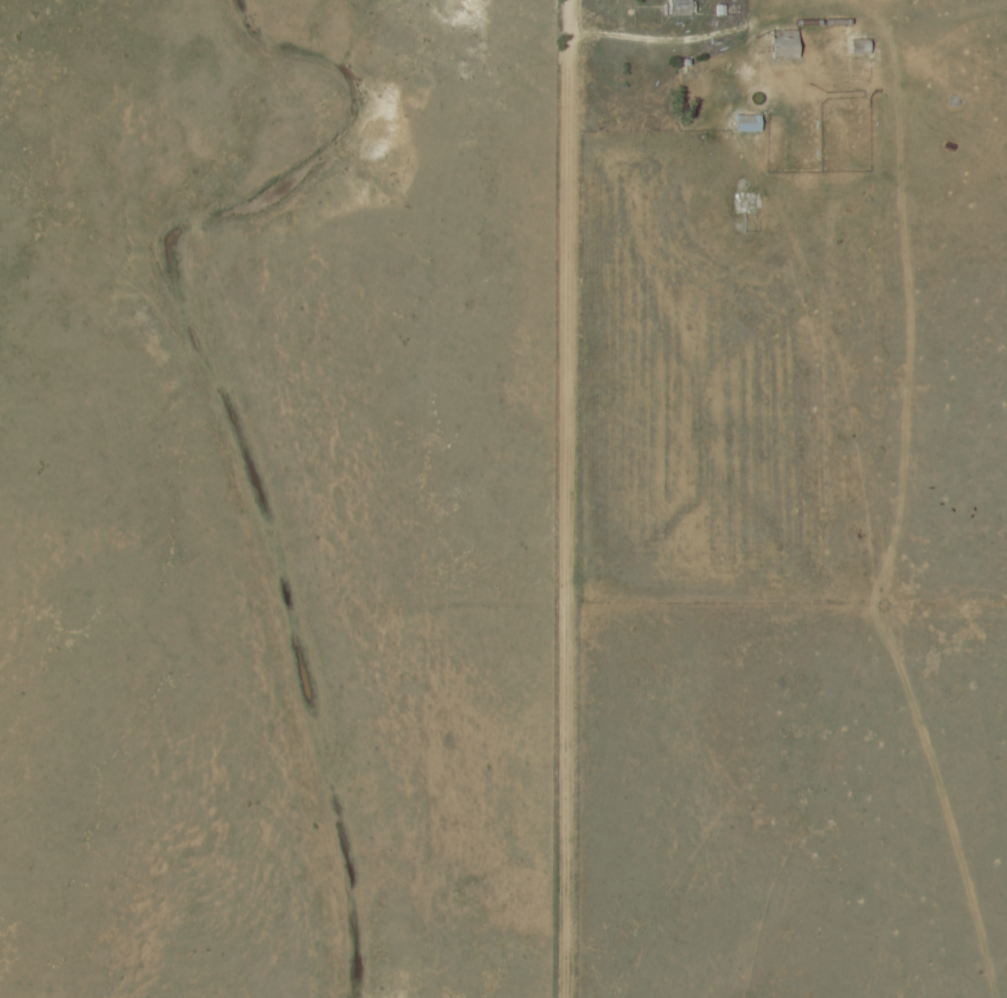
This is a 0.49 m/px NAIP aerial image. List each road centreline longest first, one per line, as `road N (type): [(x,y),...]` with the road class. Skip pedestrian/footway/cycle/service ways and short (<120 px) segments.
road 1 (residential): [(617,997),(620,0)]

